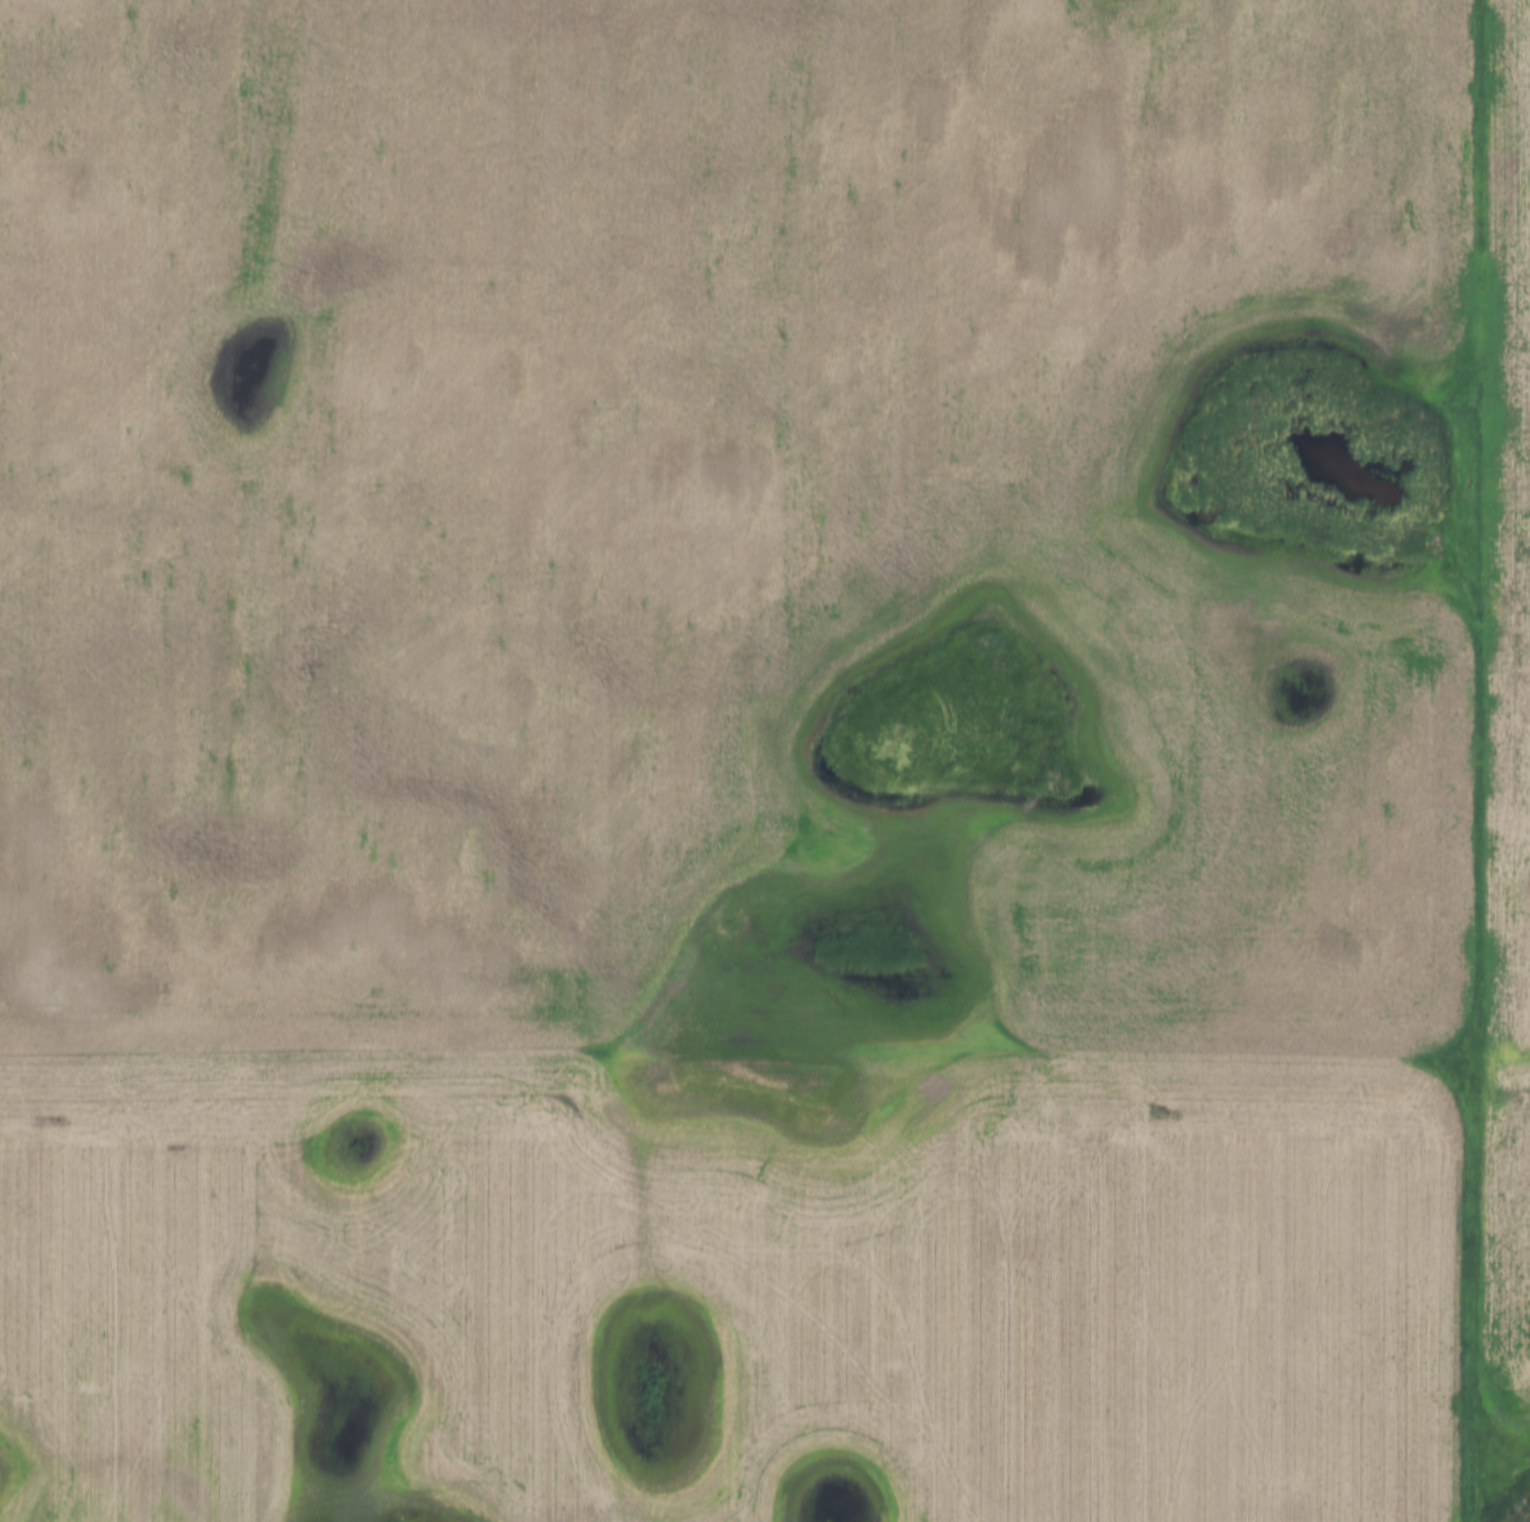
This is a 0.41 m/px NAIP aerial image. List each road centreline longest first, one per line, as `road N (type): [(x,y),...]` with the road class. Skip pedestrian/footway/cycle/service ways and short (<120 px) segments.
road 1 (track): [(1474,1521),(1466,0)]

